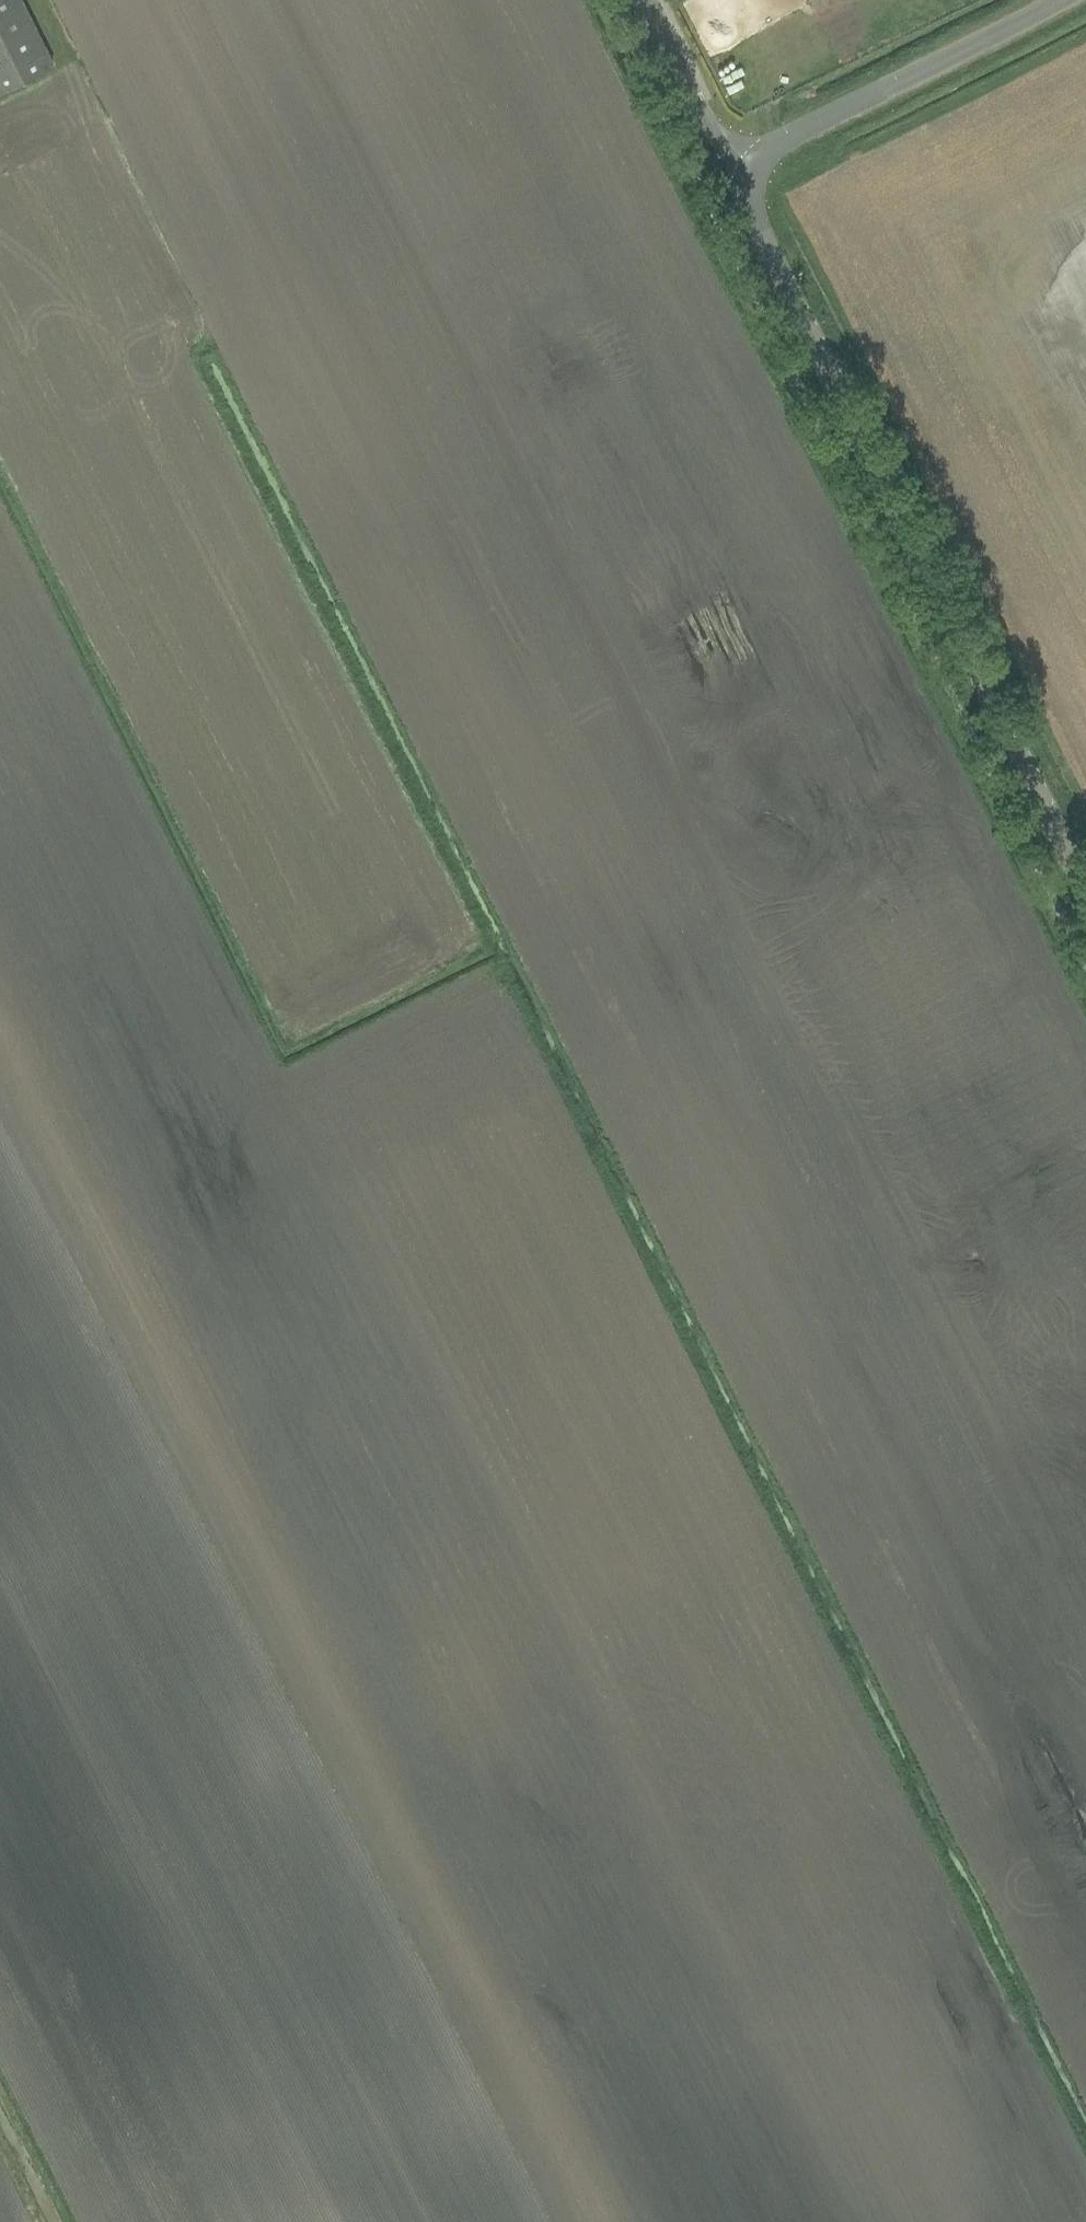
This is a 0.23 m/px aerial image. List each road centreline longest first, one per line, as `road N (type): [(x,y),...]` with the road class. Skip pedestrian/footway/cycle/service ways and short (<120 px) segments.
road 1 (tertiary): [(1085,886),(752,212),(754,159)]
road 2 (unclassified): [(754,159),(1063,0)]
road 3 (tertiary): [(754,159),(705,123),(646,0)]

